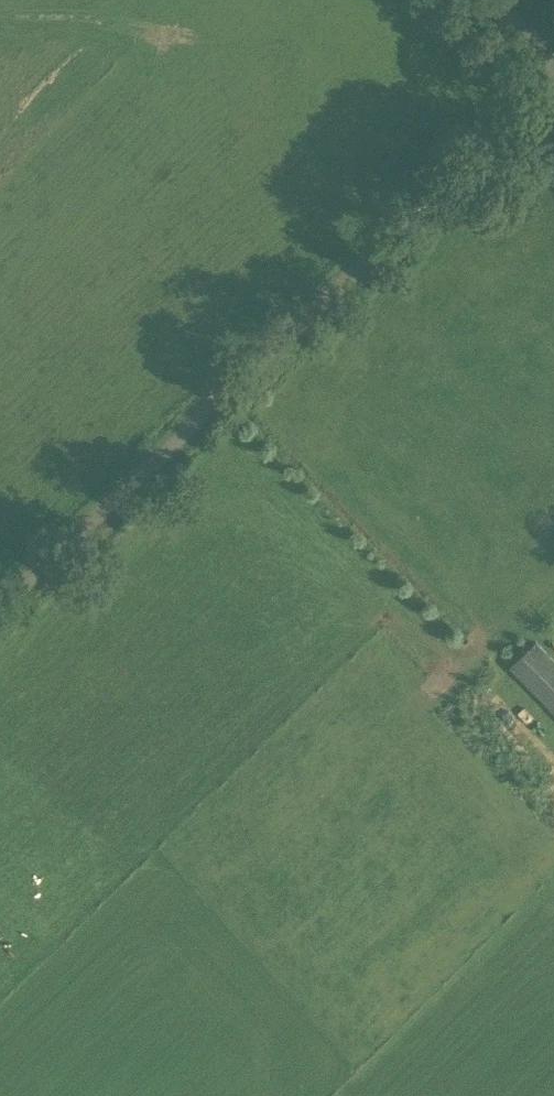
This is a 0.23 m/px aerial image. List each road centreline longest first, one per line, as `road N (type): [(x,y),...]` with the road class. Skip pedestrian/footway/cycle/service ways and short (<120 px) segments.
road 1 (unclassified): [(0,609),(553,89)]

